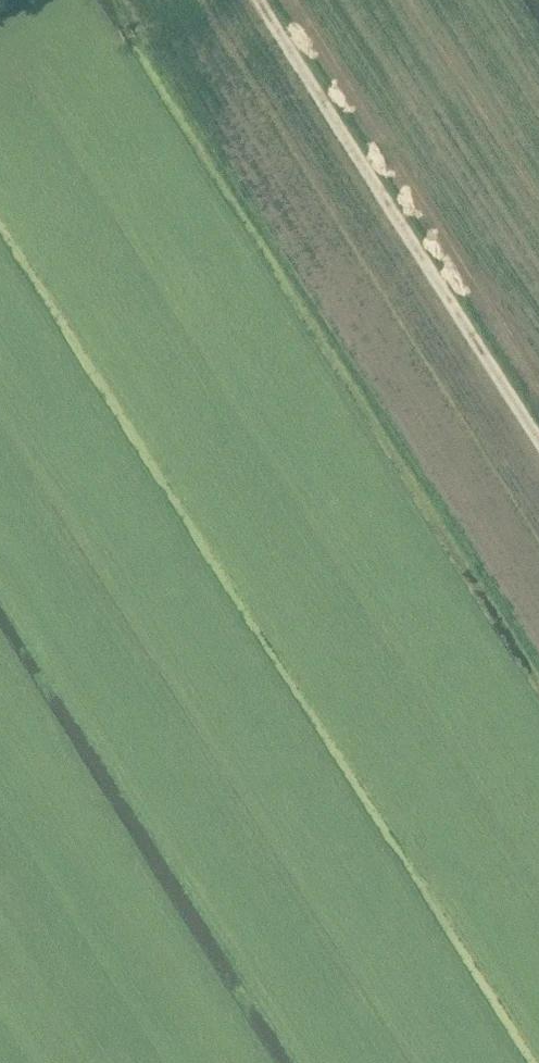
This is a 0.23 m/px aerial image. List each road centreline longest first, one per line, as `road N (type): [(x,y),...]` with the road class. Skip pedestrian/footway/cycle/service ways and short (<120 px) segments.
road 1 (track): [(538,444),(259,0)]

